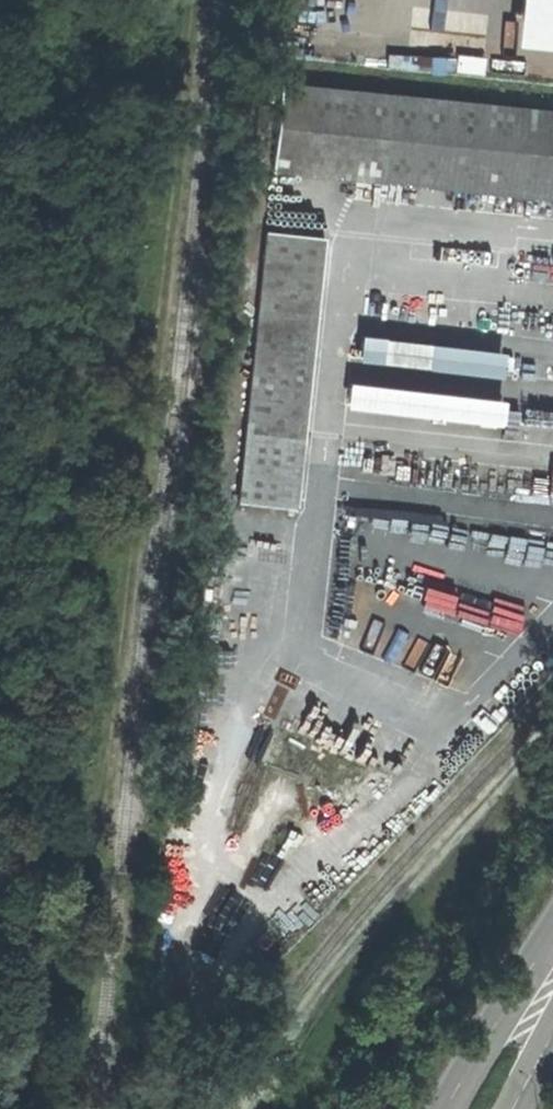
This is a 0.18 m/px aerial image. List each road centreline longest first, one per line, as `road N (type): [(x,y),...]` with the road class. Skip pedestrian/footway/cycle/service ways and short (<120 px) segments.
road 1 (secondary): [(552,967),(448,1108)]

